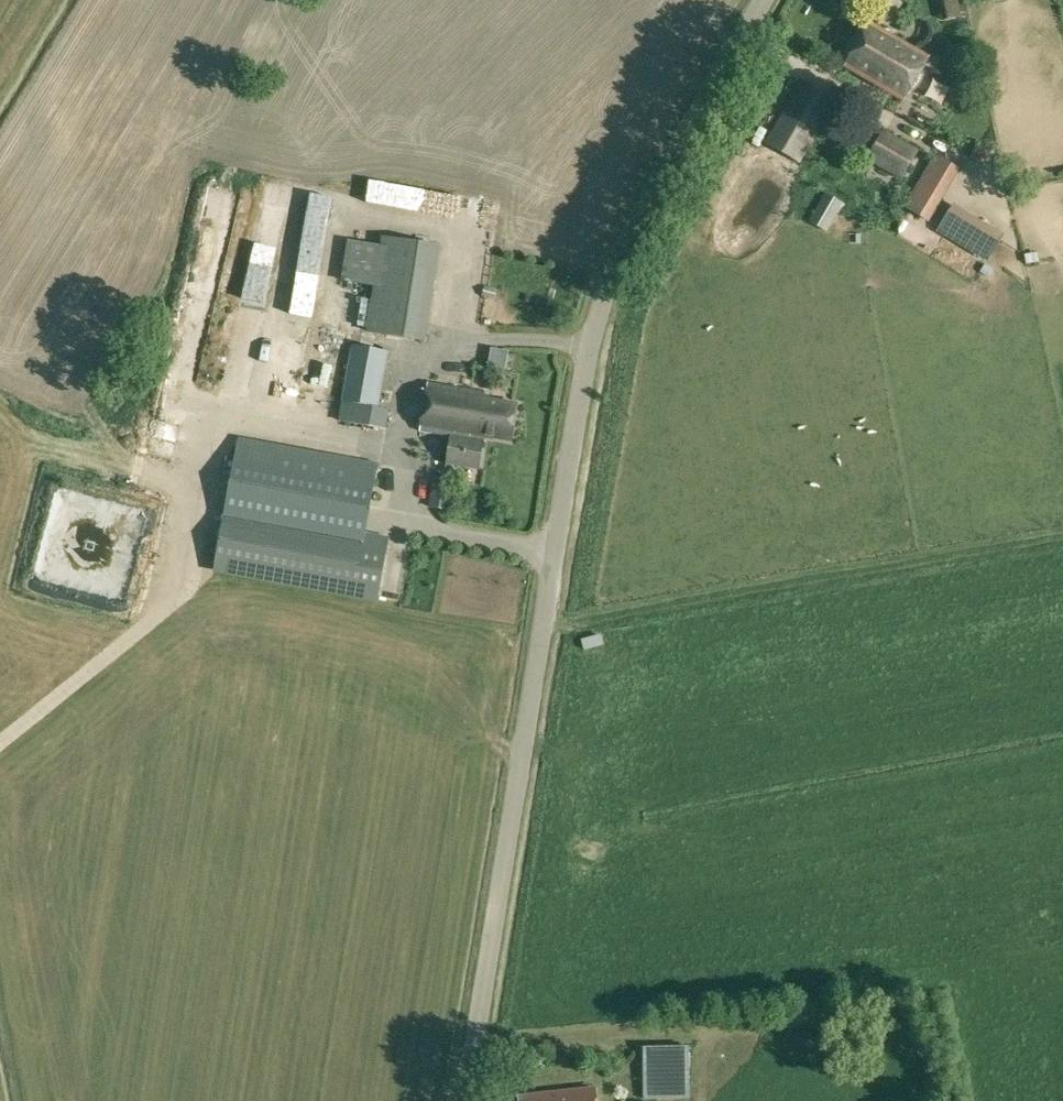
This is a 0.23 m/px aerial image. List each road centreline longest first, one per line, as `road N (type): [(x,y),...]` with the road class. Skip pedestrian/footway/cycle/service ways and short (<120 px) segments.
road 1 (unclassified): [(465,1100),(592,358),(645,200),(761,0)]
road 2 (track): [(559,553),(405,525),(402,456),(207,419),(184,586),(0,735)]
road 3 (track): [(1062,538),(546,631)]

